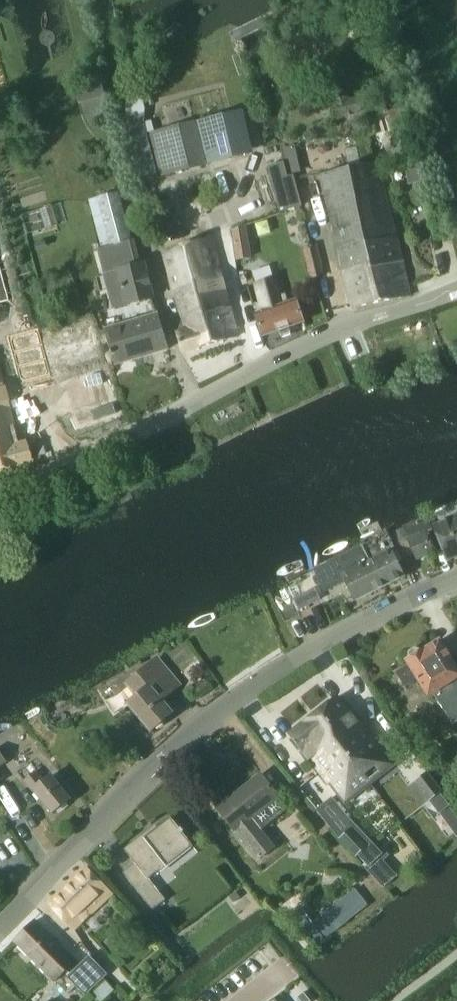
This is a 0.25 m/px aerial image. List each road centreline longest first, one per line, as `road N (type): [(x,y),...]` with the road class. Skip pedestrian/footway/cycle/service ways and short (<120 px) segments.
road 1 (tertiary): [(0,928),(207,721),(279,672),(456,579)]
road 2 (tertiary): [(0,490),(456,290)]

